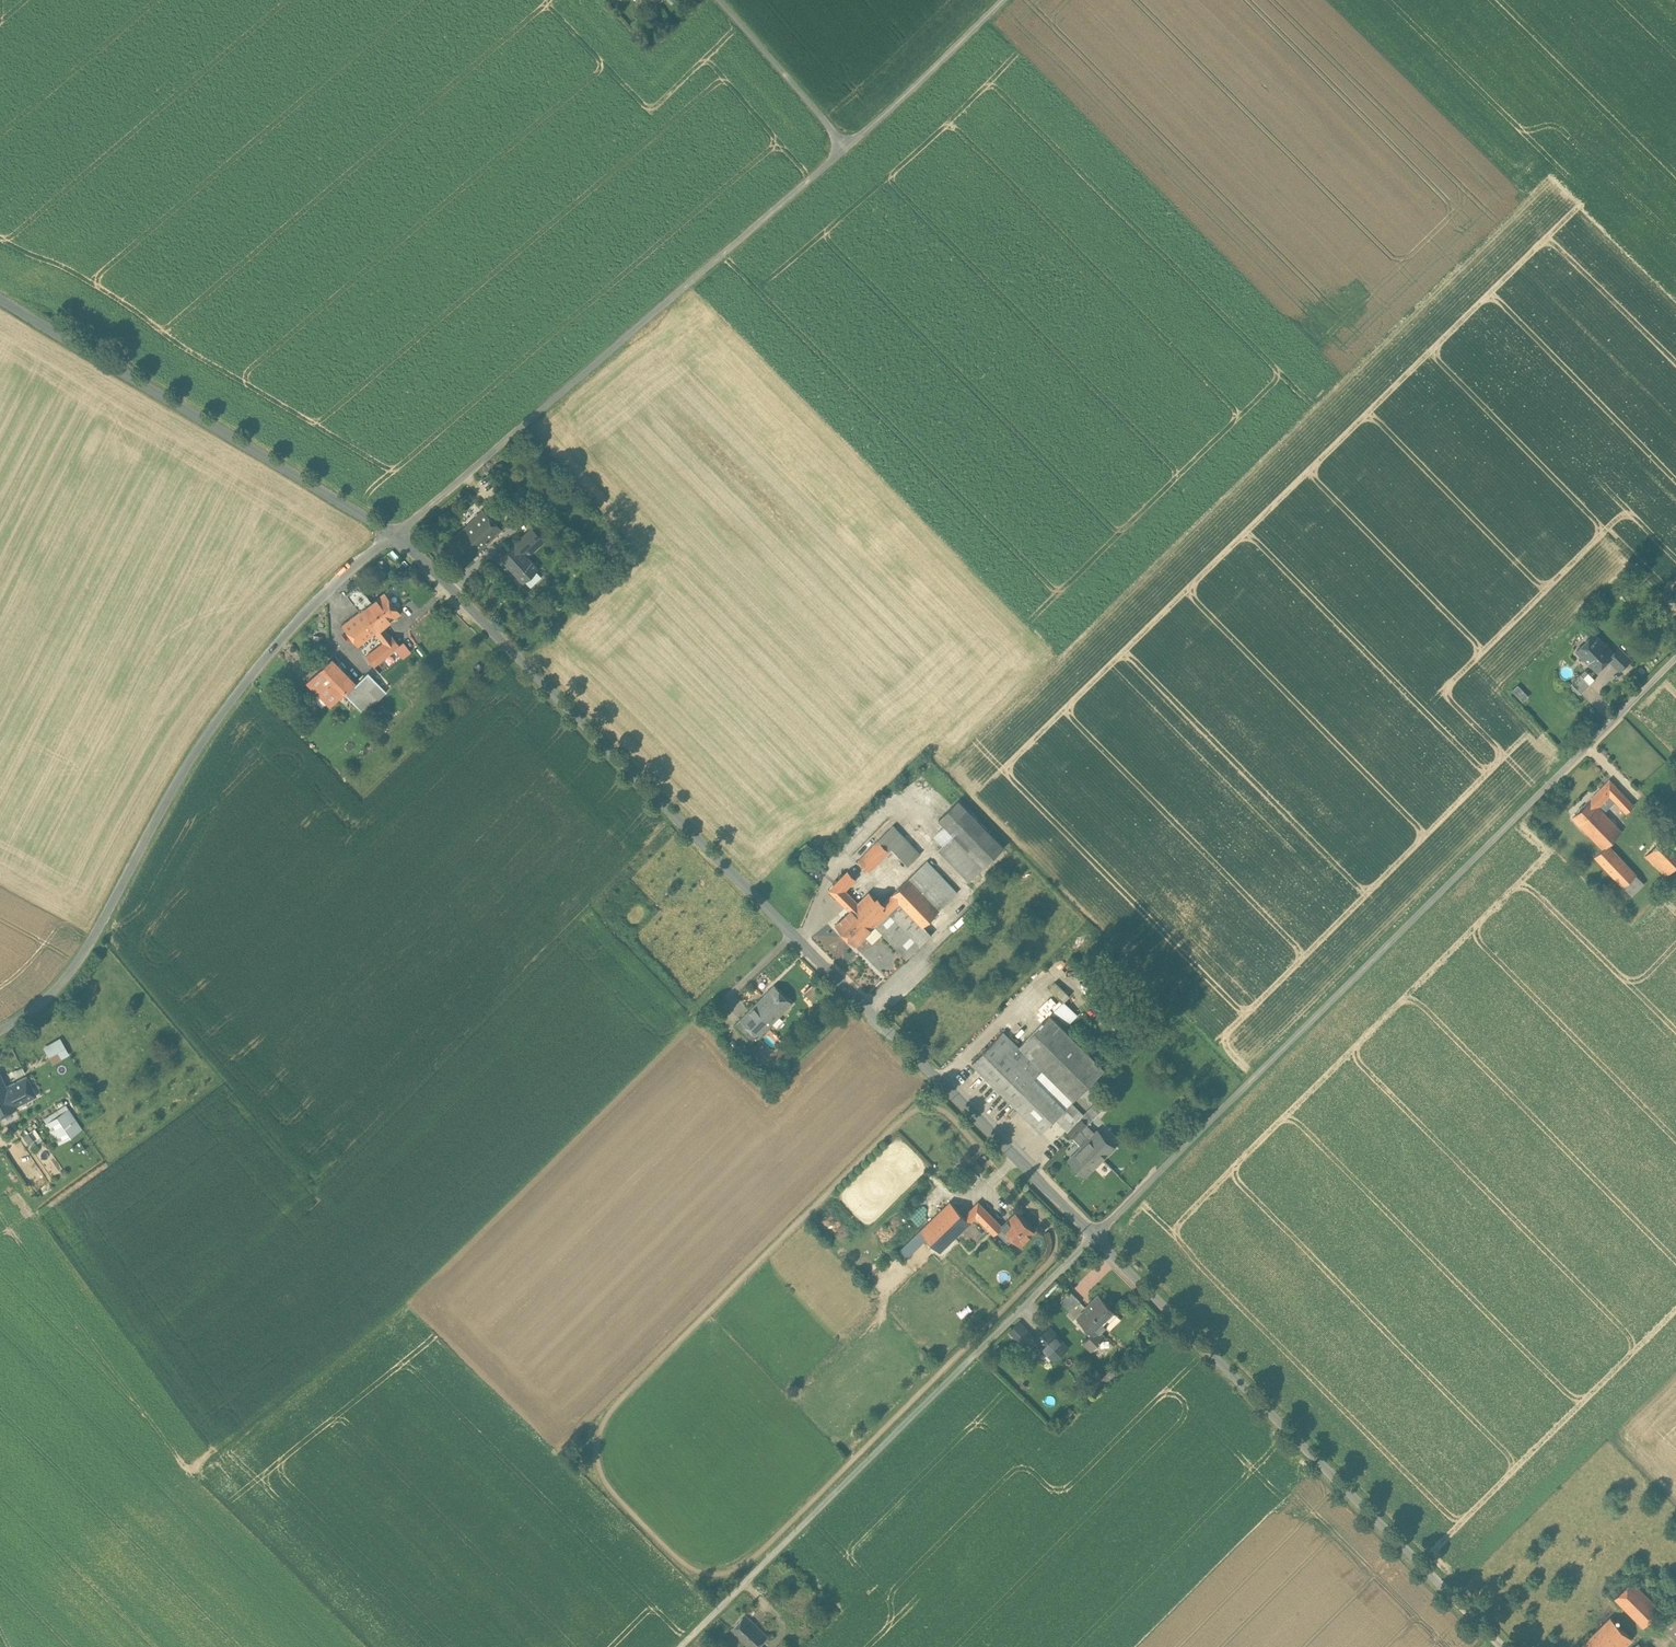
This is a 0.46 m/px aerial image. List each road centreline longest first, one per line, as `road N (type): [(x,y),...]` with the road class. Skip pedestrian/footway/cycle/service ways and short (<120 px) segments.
road 1 (tertiary): [(394,534),(1506,1646)]
road 2 (unclassified): [(394,534),(876,122),(1002,0)]
road 3 (unclassified): [(0,1034),(52,998),(94,940),(183,779),(256,671),(340,579),(394,534)]
road 4 (tertiary): [(0,299),(394,534)]
road 5 (track): [(846,147),(719,0)]

